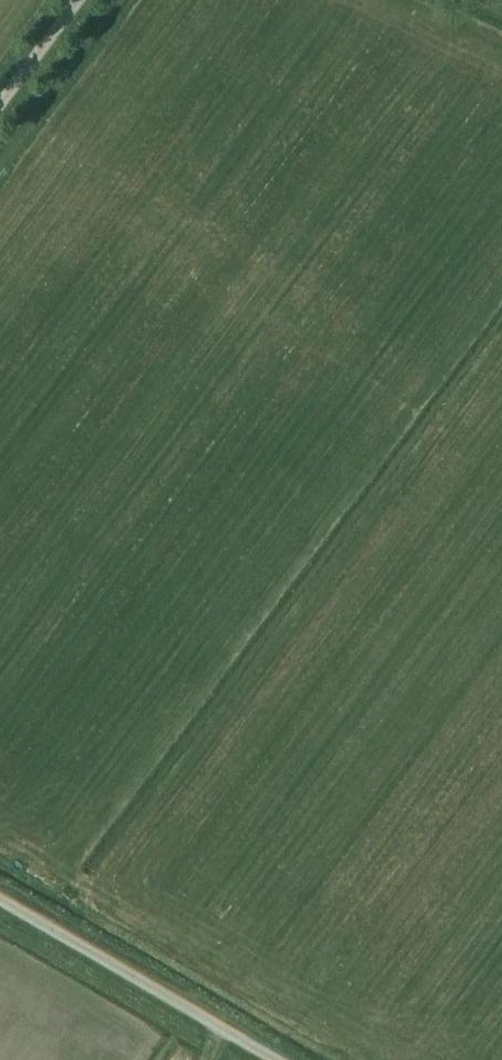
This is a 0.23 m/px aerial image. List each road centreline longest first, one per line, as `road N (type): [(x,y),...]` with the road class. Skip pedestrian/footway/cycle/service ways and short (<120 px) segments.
road 1 (unclassified): [(273,1059),(0,903)]
road 2 (unclassified): [(0,109),(80,0)]

